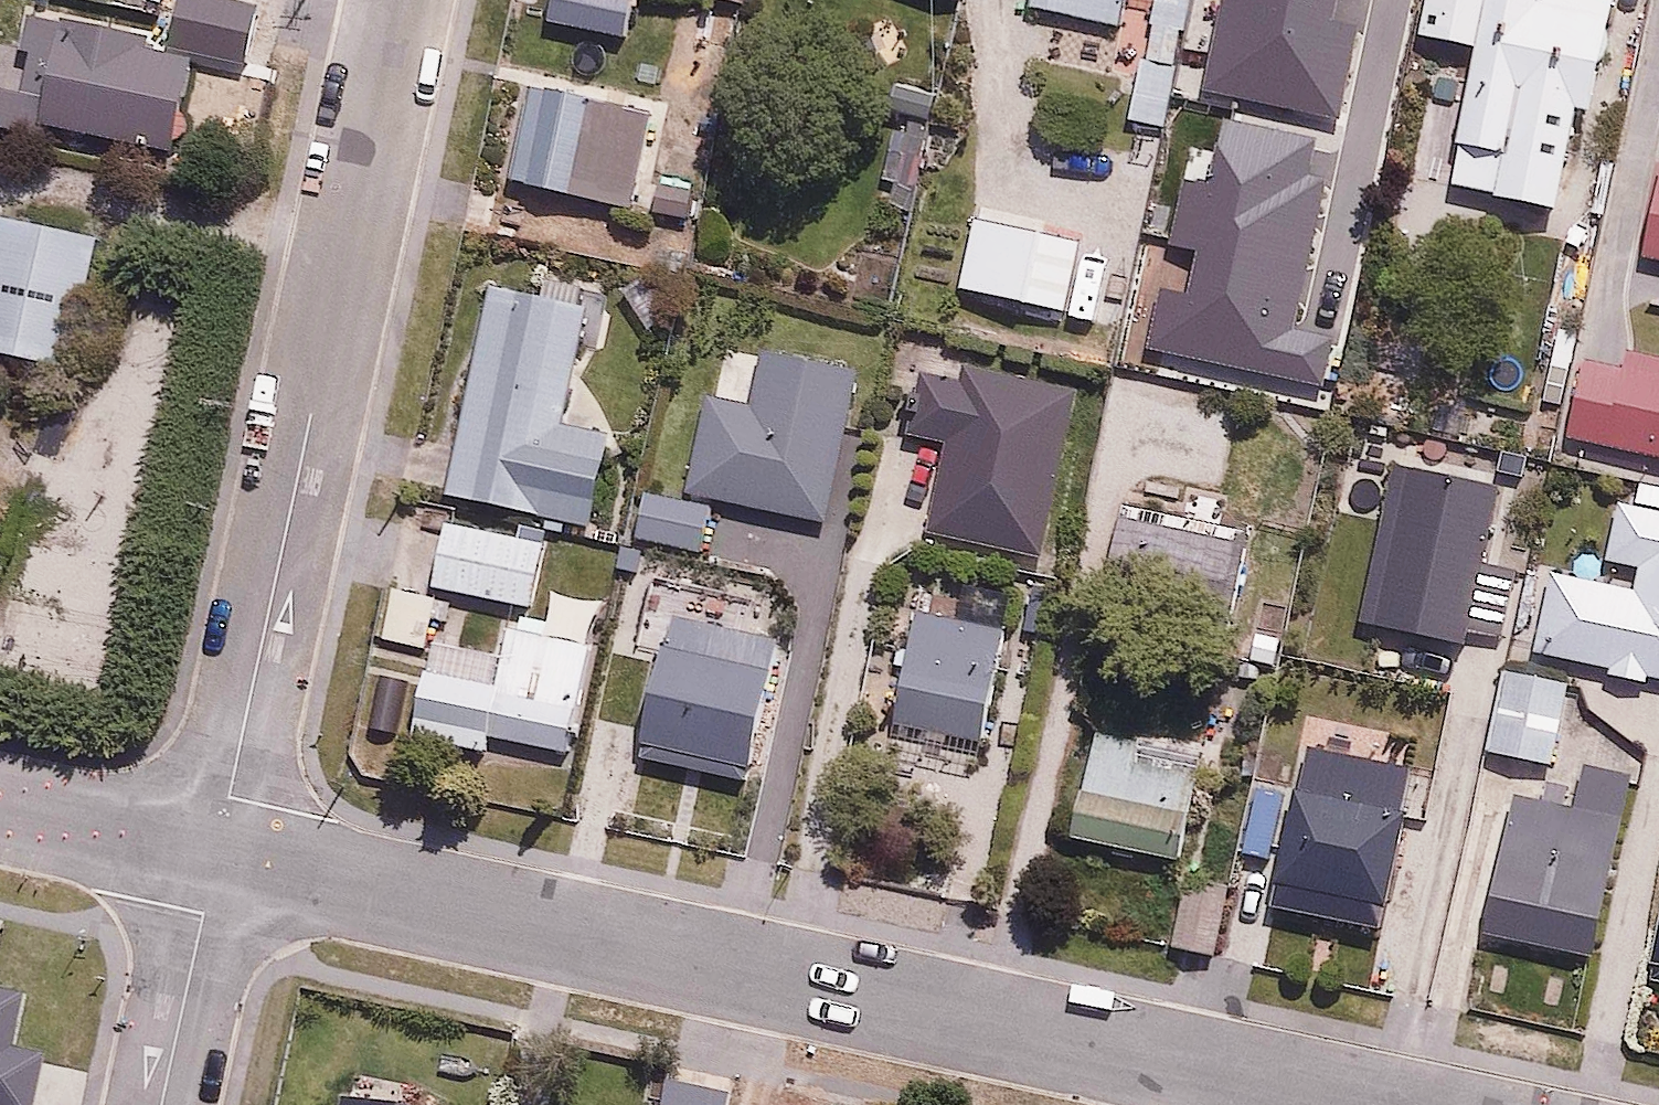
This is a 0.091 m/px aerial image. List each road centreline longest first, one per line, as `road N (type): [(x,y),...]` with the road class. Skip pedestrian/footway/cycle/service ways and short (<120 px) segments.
road 1 (residential): [(1426,1104),(218,846)]
road 2 (residential): [(398,0),(218,846)]
road 3 (residential): [(218,846),(162,1104)]
road 4 (residential): [(218,846),(0,801)]

